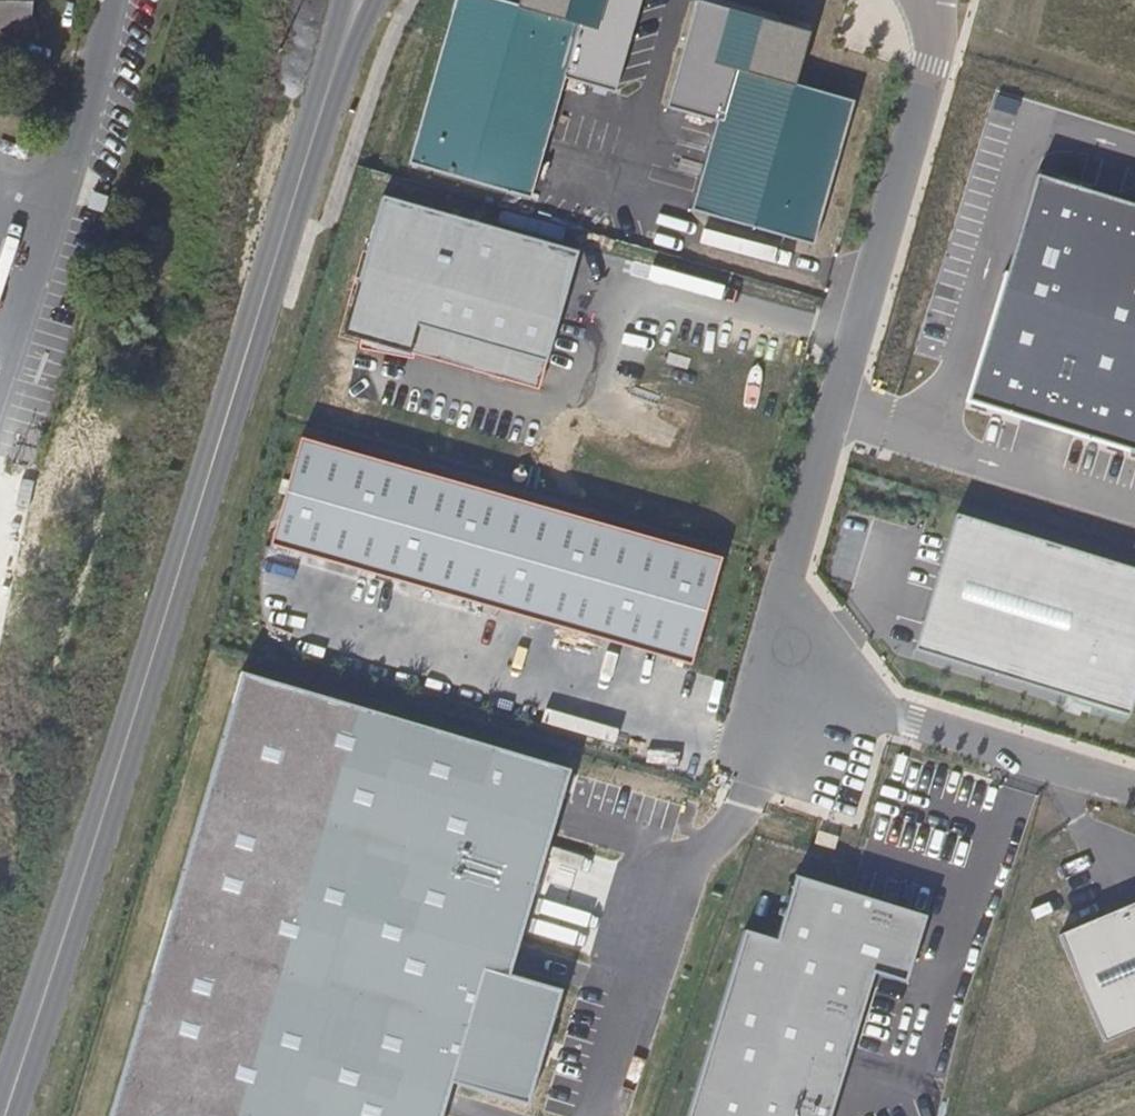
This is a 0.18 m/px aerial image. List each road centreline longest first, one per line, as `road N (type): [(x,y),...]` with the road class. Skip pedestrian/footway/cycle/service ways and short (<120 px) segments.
road 1 (secondary): [(7,1115),(351,26)]
road 2 (unclassified): [(1134,786),(759,672),(934,65),(934,0)]

